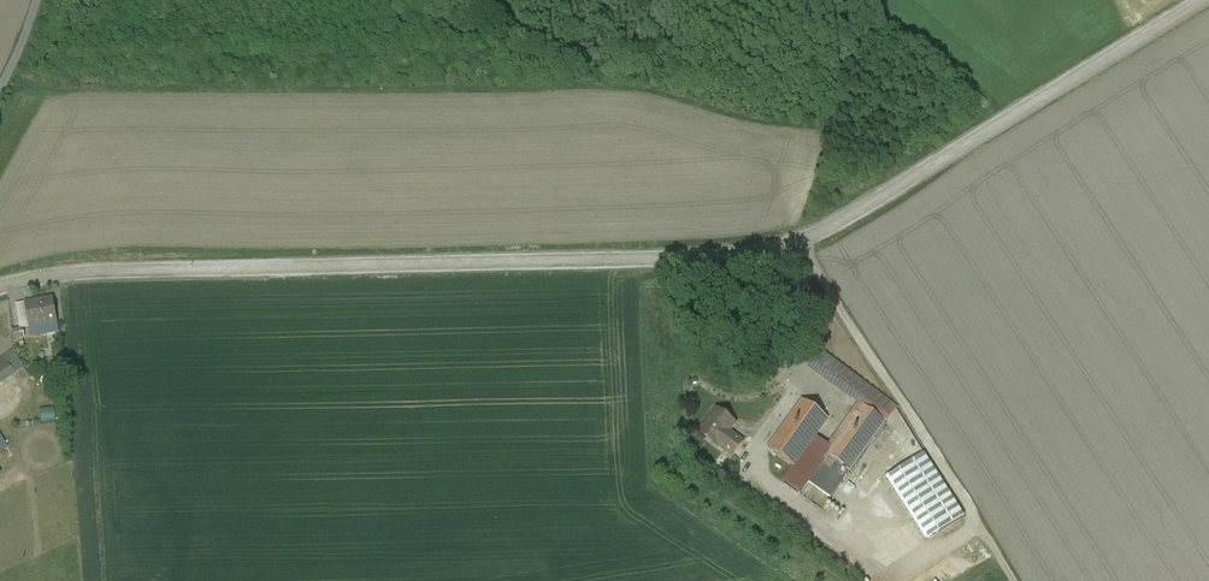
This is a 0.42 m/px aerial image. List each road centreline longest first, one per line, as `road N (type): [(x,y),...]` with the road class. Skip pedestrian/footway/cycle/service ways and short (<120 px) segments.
road 1 (secondary): [(0,288),(107,272),(670,259),(770,249),(856,212),(1203,0)]
road 2 (track): [(802,240),(1021,580)]

